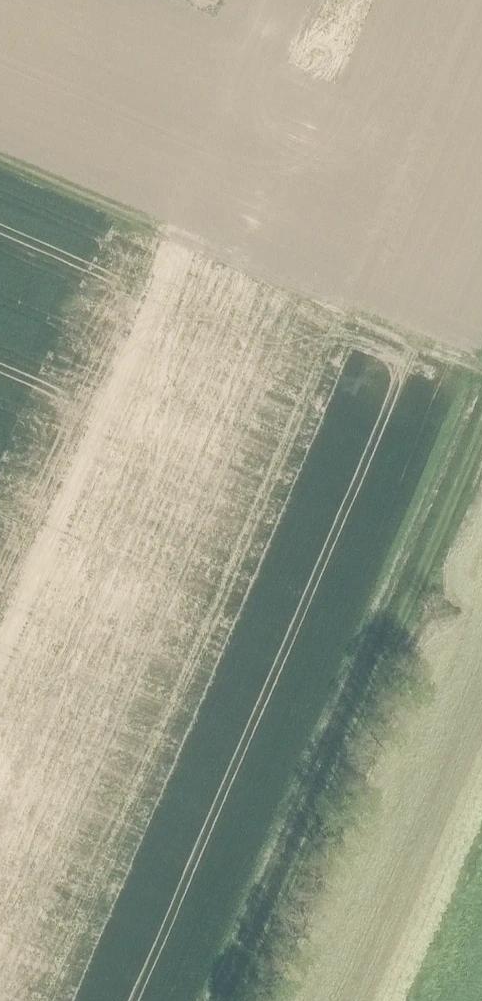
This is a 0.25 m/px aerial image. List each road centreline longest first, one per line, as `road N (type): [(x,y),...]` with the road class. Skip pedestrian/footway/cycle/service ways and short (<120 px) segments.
road 1 (track): [(481,444),(246,1000)]

